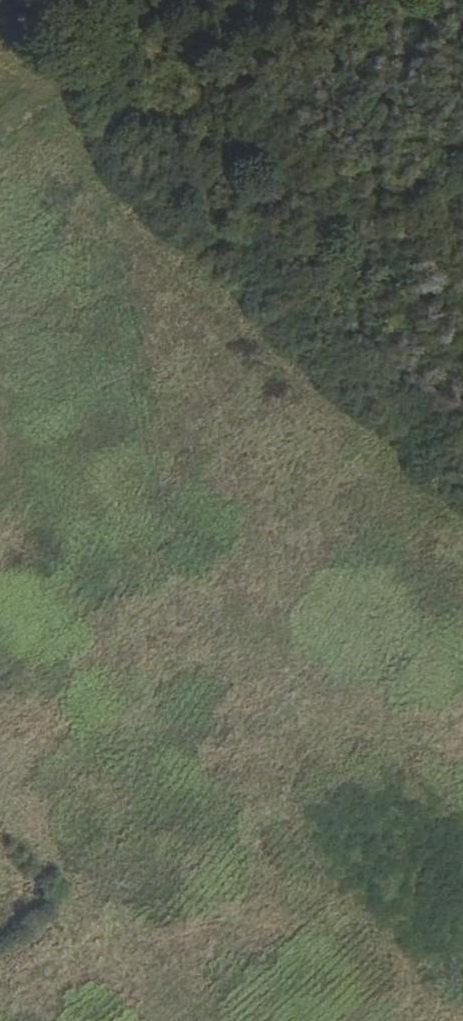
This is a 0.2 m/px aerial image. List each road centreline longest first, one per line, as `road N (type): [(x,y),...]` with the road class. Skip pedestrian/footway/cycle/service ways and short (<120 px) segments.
road 1 (track): [(200,0),(0,161)]

